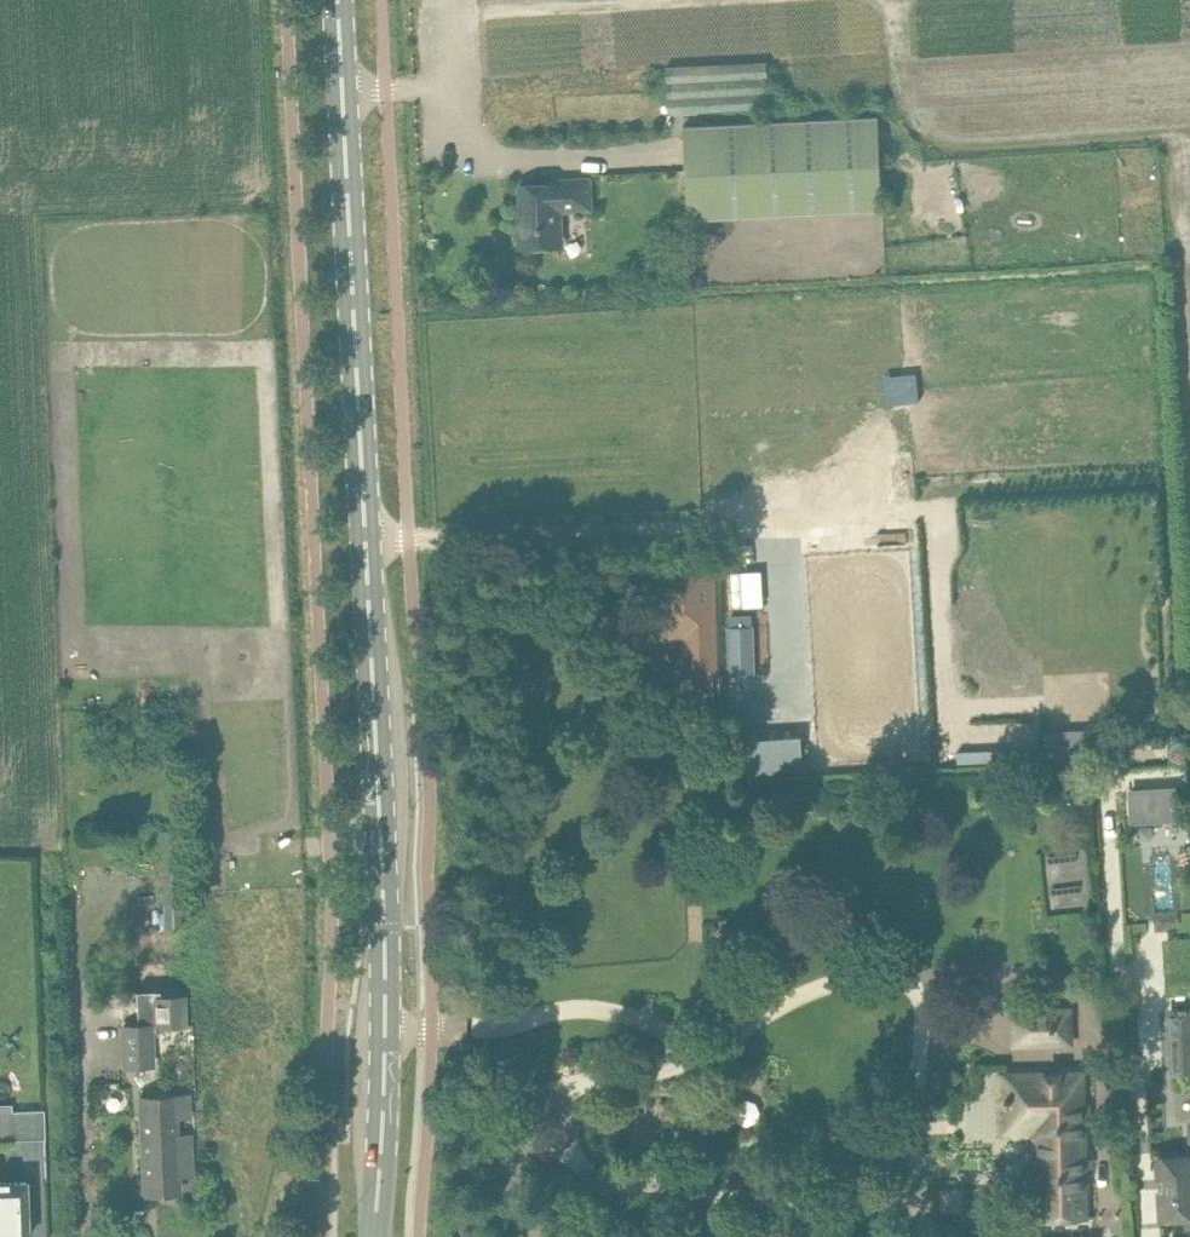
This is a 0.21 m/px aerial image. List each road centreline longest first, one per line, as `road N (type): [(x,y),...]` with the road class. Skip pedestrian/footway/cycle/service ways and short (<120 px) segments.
road 1 (tertiary): [(373,1236),(385,930),(337,0)]

